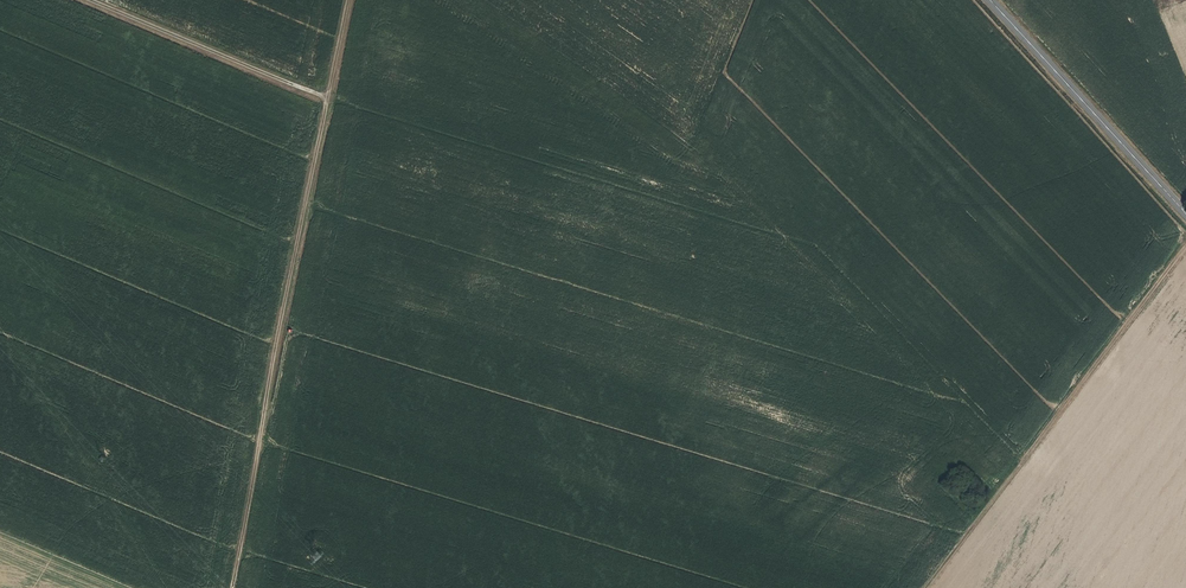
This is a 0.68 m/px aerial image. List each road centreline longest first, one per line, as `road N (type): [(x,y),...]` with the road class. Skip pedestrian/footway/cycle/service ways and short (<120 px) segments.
road 1 (track): [(231,587),(346,0)]
road 2 (track): [(1185,247),(925,587)]
road 3 (tertiary): [(980,0),(1185,212)]
road 4 (track): [(82,0),(325,101)]

